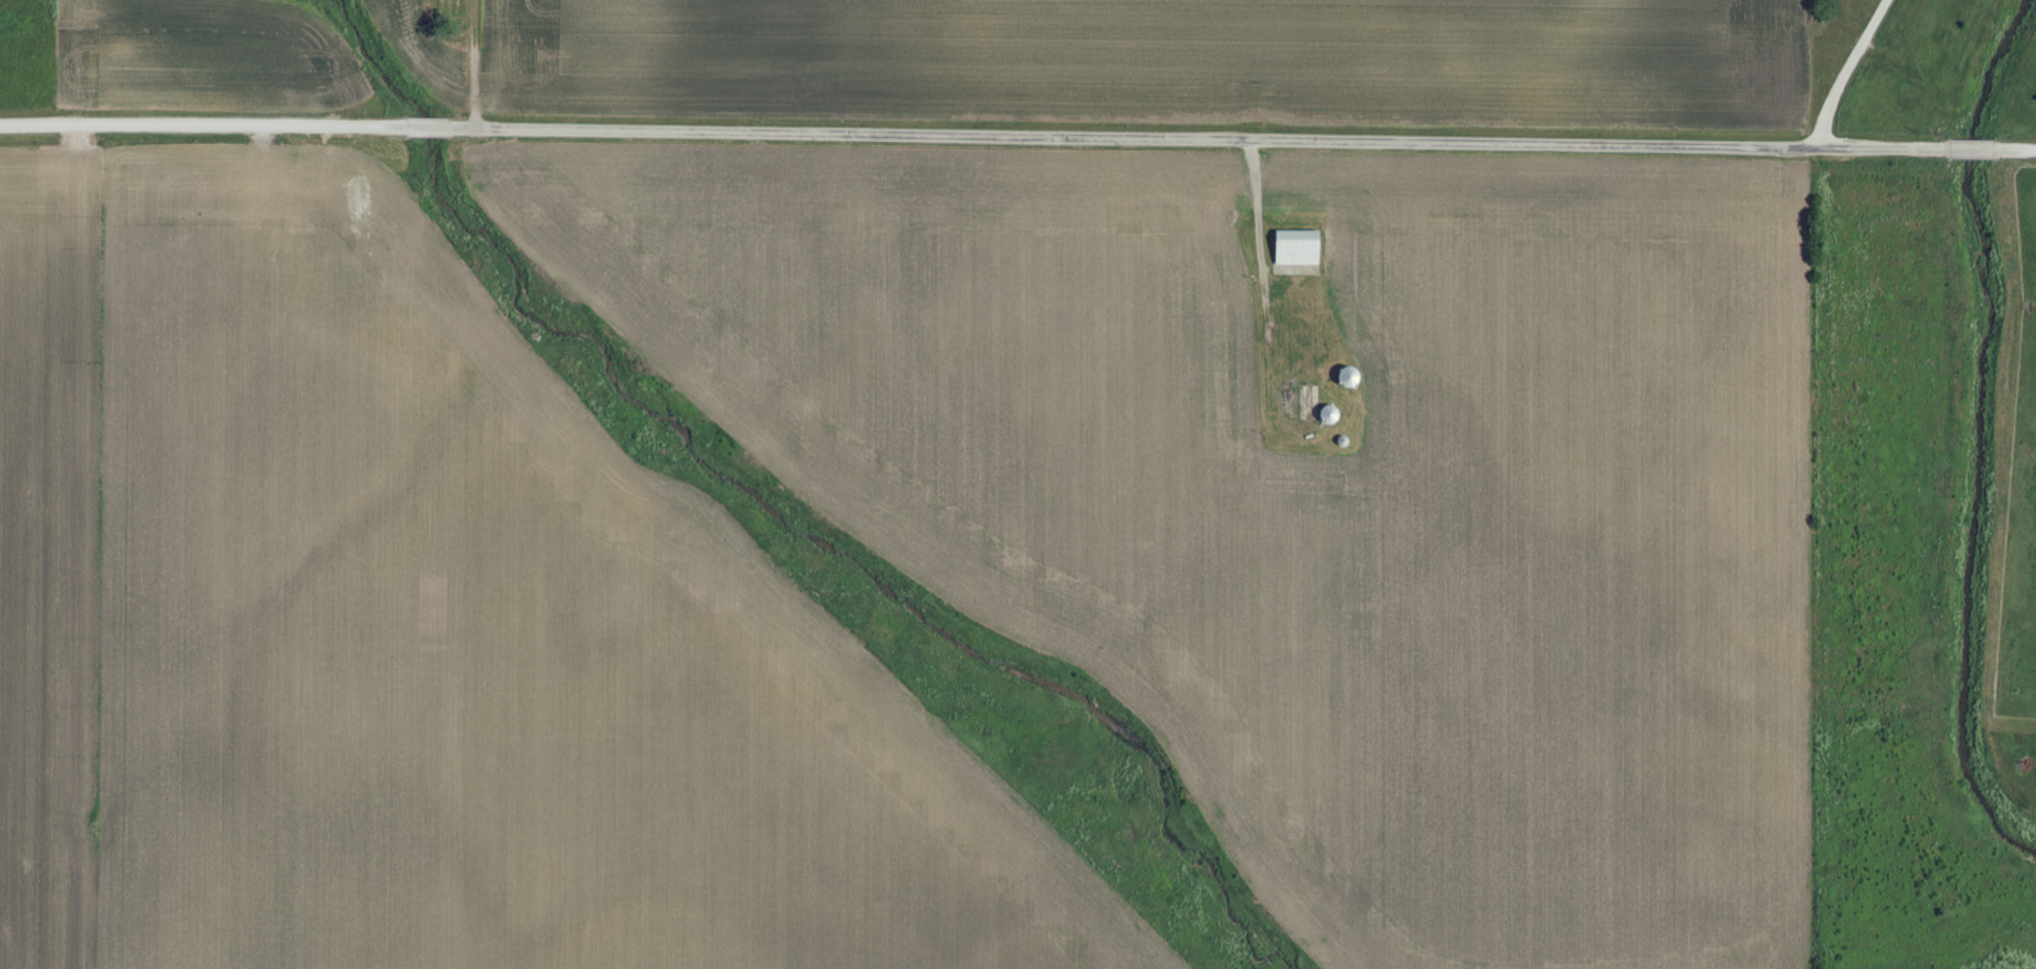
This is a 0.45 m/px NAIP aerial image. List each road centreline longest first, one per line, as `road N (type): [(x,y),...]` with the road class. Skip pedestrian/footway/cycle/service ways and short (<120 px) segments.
road 1 (residential): [(2035,146),(0,124)]

